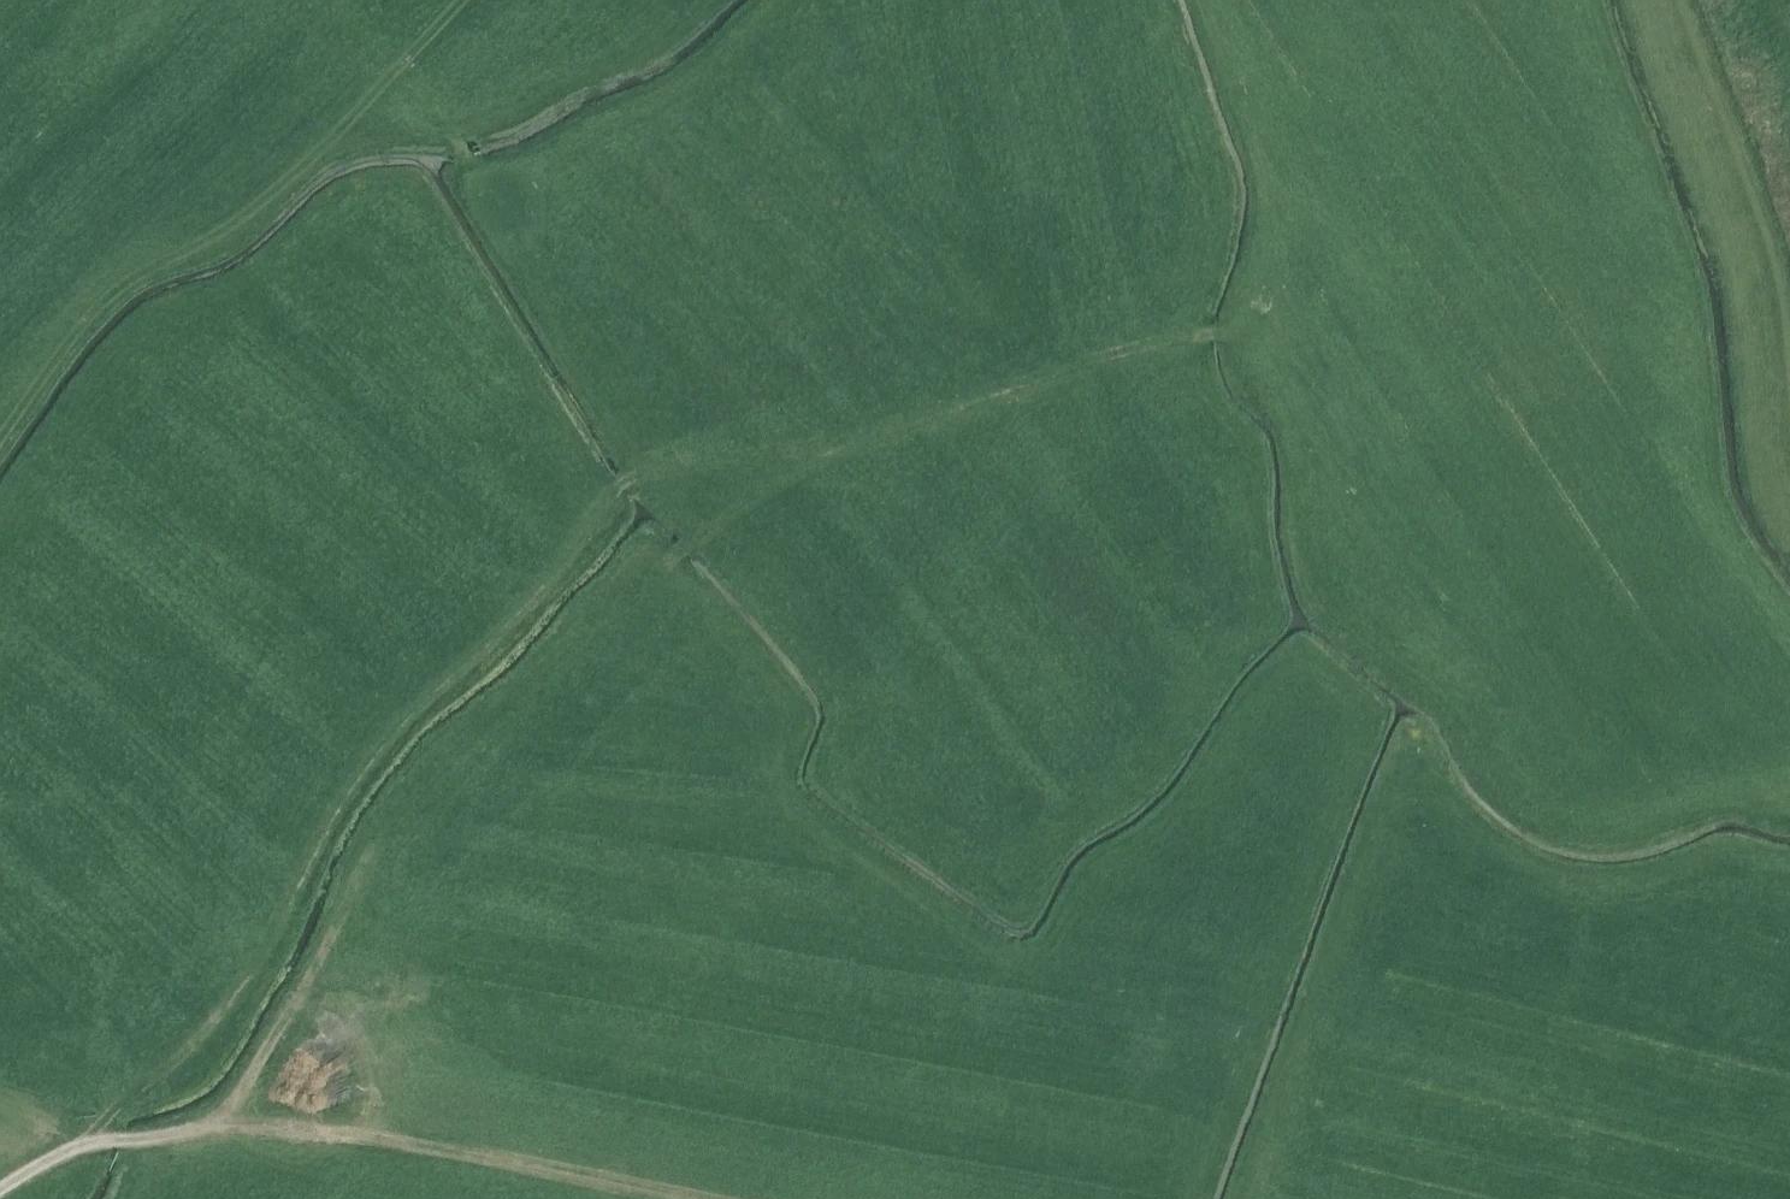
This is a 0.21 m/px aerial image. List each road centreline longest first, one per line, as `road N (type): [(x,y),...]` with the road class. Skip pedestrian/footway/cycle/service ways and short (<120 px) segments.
road 1 (track): [(1789,803),(1712,804),(1623,838),(1543,820),(1479,752),(1432,684),(1336,607),(1305,503),(1303,424),(1239,335),(1182,341),(783,460),(409,796),(309,985),(221,1122)]
road 2 (track): [(672,1198),(221,1122)]
road 3 (track): [(221,1122),(87,1144)]

